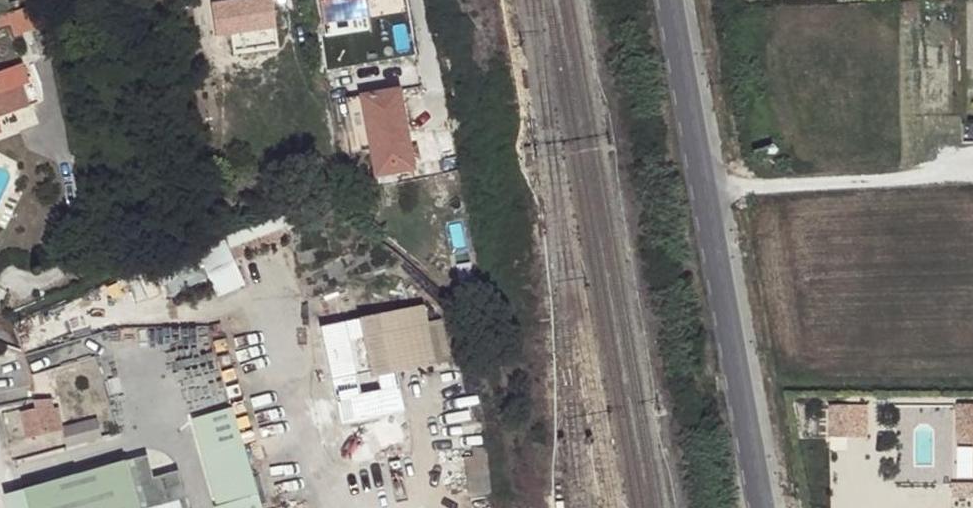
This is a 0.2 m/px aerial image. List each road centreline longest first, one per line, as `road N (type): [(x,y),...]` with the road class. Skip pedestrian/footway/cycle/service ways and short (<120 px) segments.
road 1 (tertiary): [(668,0),(759,507)]
road 2 (residential): [(416,0),(433,120)]

